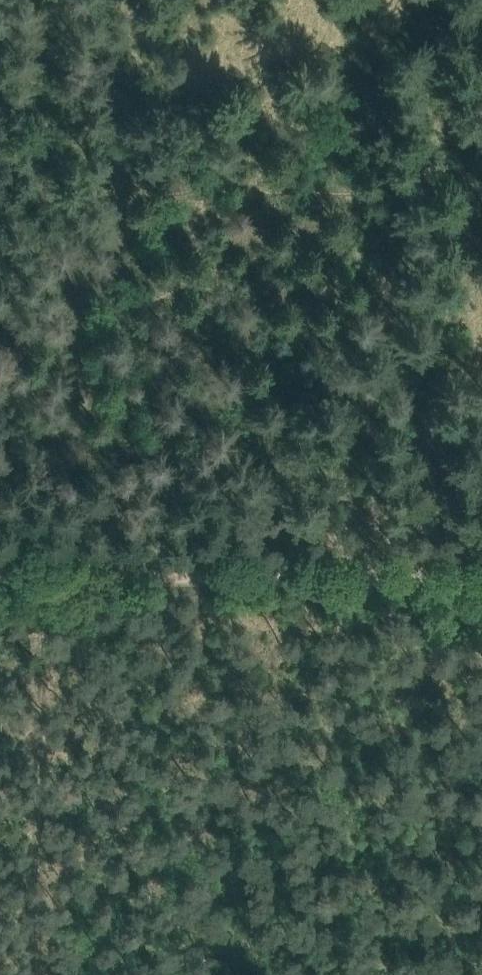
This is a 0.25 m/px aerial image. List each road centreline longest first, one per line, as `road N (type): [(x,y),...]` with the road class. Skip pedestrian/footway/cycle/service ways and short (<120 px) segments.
road 1 (track): [(17,579),(481,578)]
road 2 (track): [(8,974),(17,579)]

